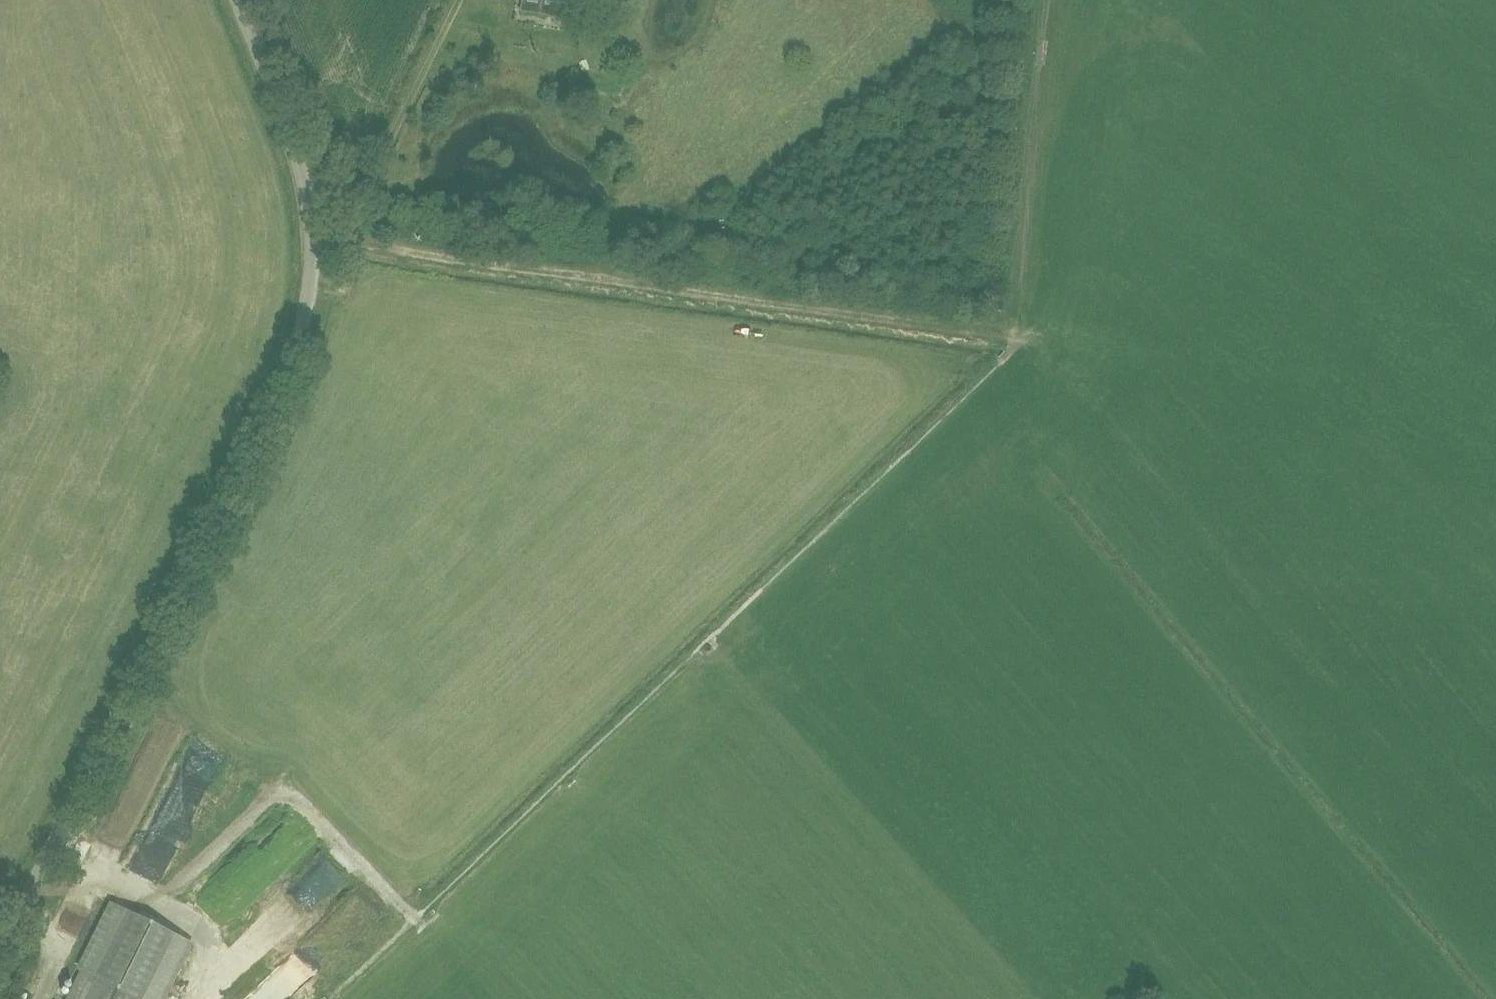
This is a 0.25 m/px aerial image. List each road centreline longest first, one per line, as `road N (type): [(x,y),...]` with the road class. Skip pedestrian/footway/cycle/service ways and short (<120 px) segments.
road 1 (unclassified): [(0,944),(311,324),(323,248),(310,177),(238,0)]
road 2 (track): [(323,248),(361,242),(1023,338)]
road 3 (track): [(323,248),(375,179),(461,0)]

